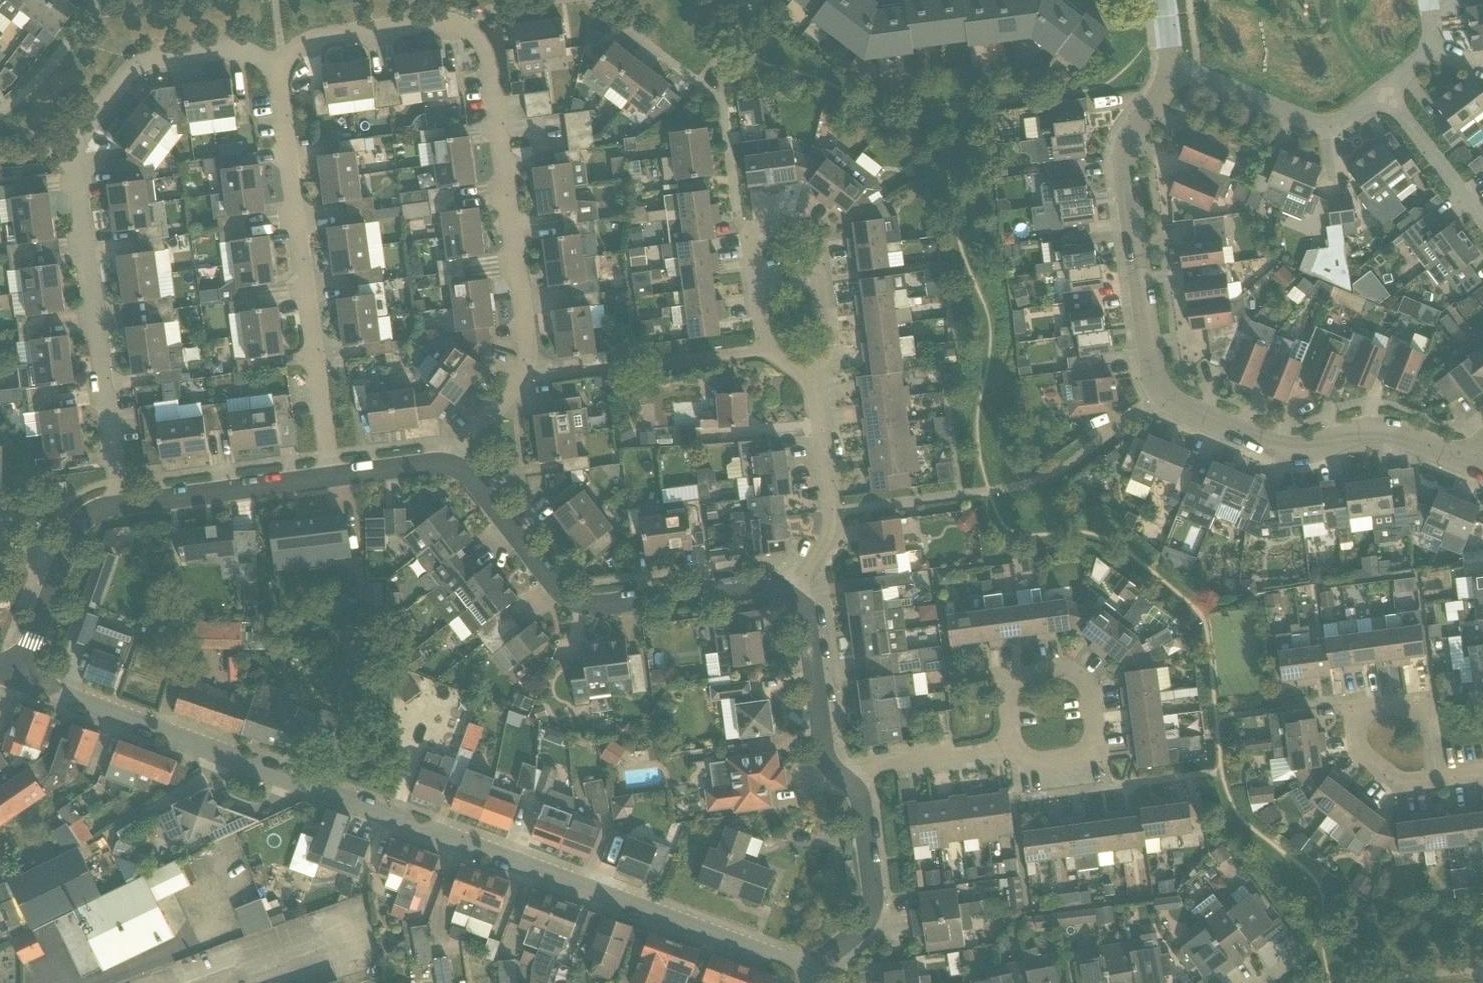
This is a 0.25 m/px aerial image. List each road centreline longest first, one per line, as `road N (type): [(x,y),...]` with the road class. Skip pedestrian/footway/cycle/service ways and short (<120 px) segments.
road 1 (residential): [(809,971),(20,678)]
road 2 (residential): [(1476,466),(1372,431),(1295,452),(1165,394),(1142,334),(1123,152),(1168,63)]
road 3 (residential): [(121,506),(88,201),(100,117),(130,85),(186,60),(282,50)]
road 4 (residential): [(472,30),(490,62),(534,346),(457,464)]
road 5 (residential): [(337,476),(282,50)]
road 6 (residential): [(791,591),(767,582),(588,606),(567,594),(457,464)]
road 7 (residential): [(810,363),(824,344),(809,232),(799,223),(746,231),(767,349)]
road 8 (residential): [(1438,728),(1407,699),(1353,705),(1356,750),(1399,784),(1482,771)]
road 9 (residential): [(791,591),(831,536),(836,510),(810,363)]
road 10 (residential): [(1384,93),(1330,126),(1168,63)]
road 11 (residential): [(809,971),(872,918),(865,819),(849,779)]
road 12 (residential): [(337,476),(121,506)]
road 13 (residential): [(121,506),(92,512),(70,534),(20,678)]
road 14 (residential): [(849,779),(826,758),(804,607),(791,591)]
road 15 (residential): [(282,50),(472,30)]
road 16 (residential): [(849,779),(859,771),(1013,748)]
road 17 (residential): [(1013,748),(1005,674),(1069,669),(1088,682)]
road 18 (residential): [(1088,682),(1093,753),(1027,763),(1013,748)]
road 19 (residential): [(1482,217),(1384,93)]
road 20 (residential): [(457,464),(337,476)]

